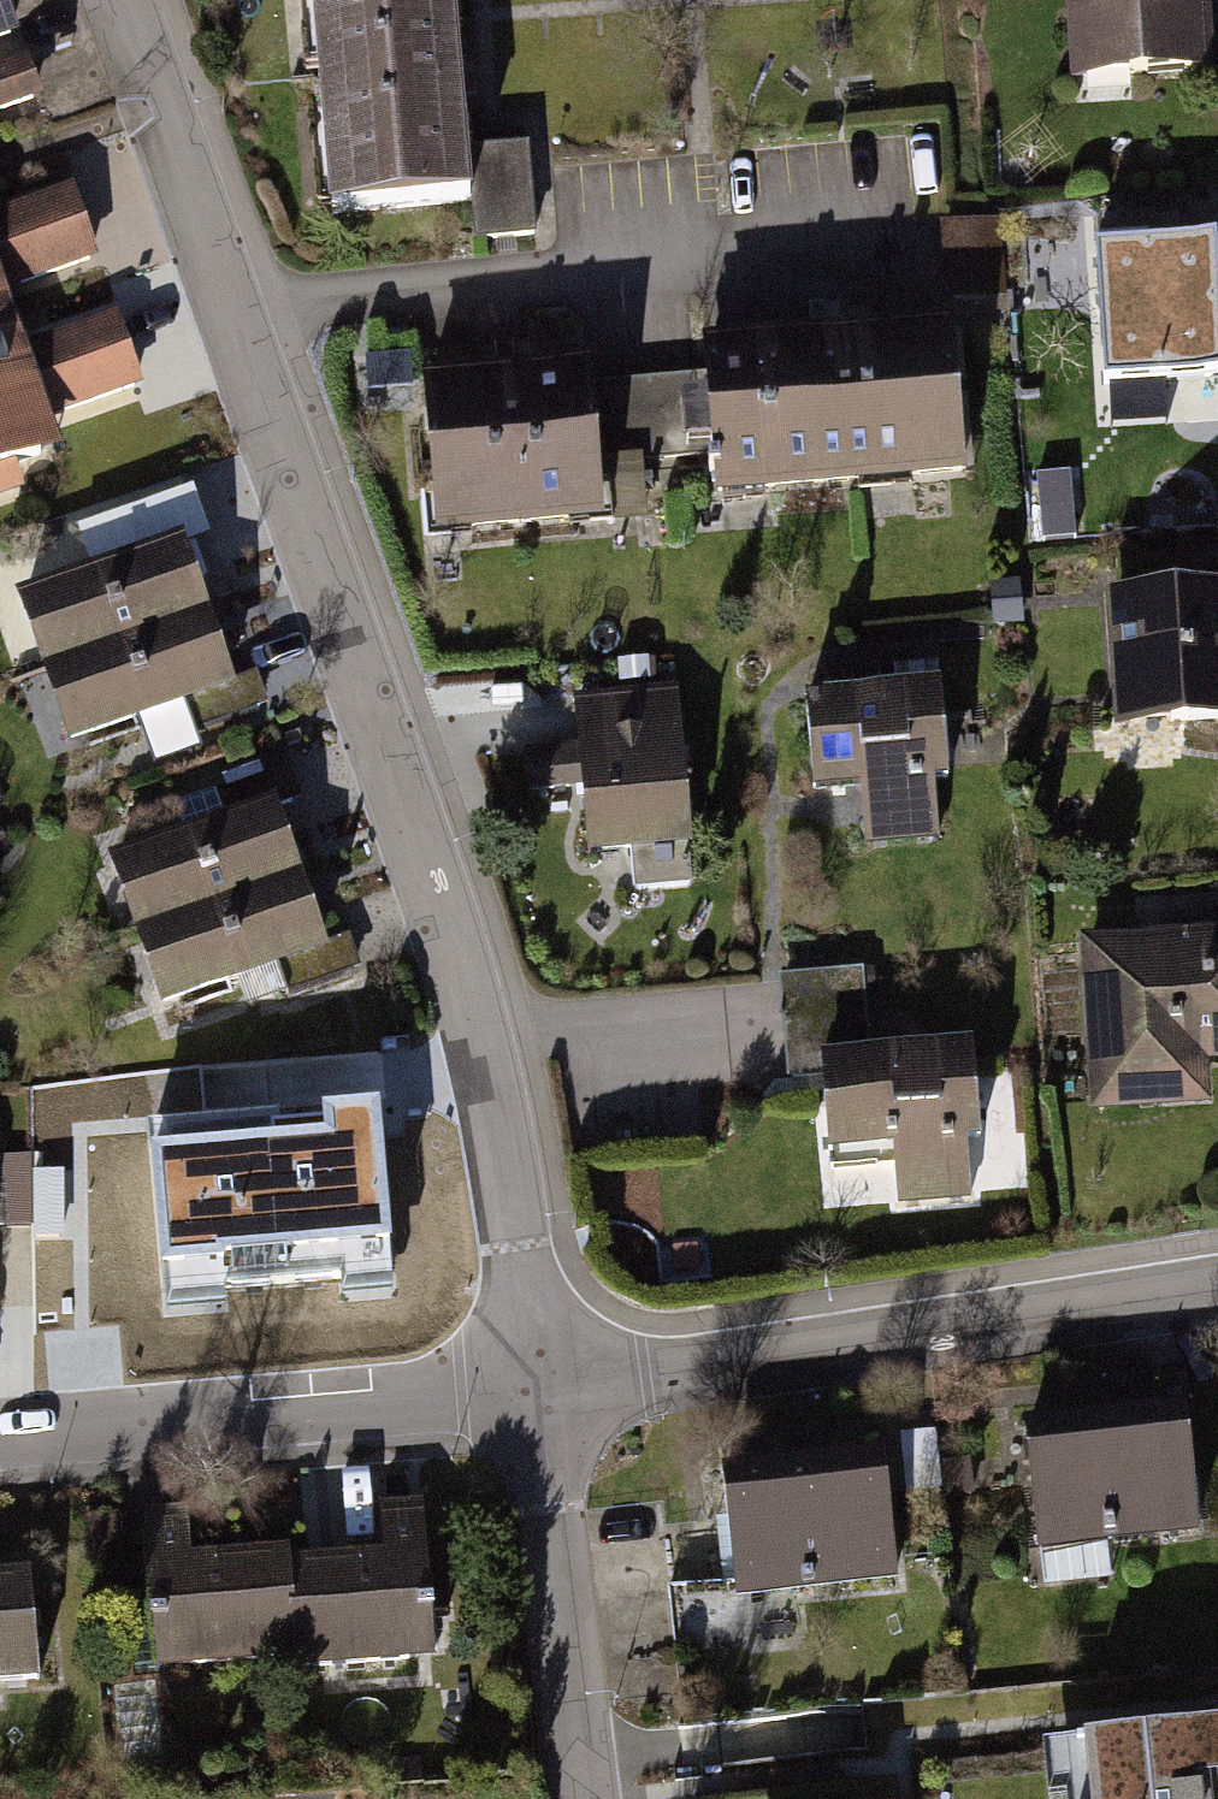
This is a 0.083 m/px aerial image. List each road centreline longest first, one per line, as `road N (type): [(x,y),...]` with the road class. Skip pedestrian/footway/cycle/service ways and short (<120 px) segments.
road 1 (unclassified): [(123,0),(484,1045),(536,1392)]
road 2 (residential): [(536,1392),(1217,1285)]
road 3 (residential): [(0,1438),(536,1392)]
road 4 (unclassified): [(536,1392),(588,1798)]

